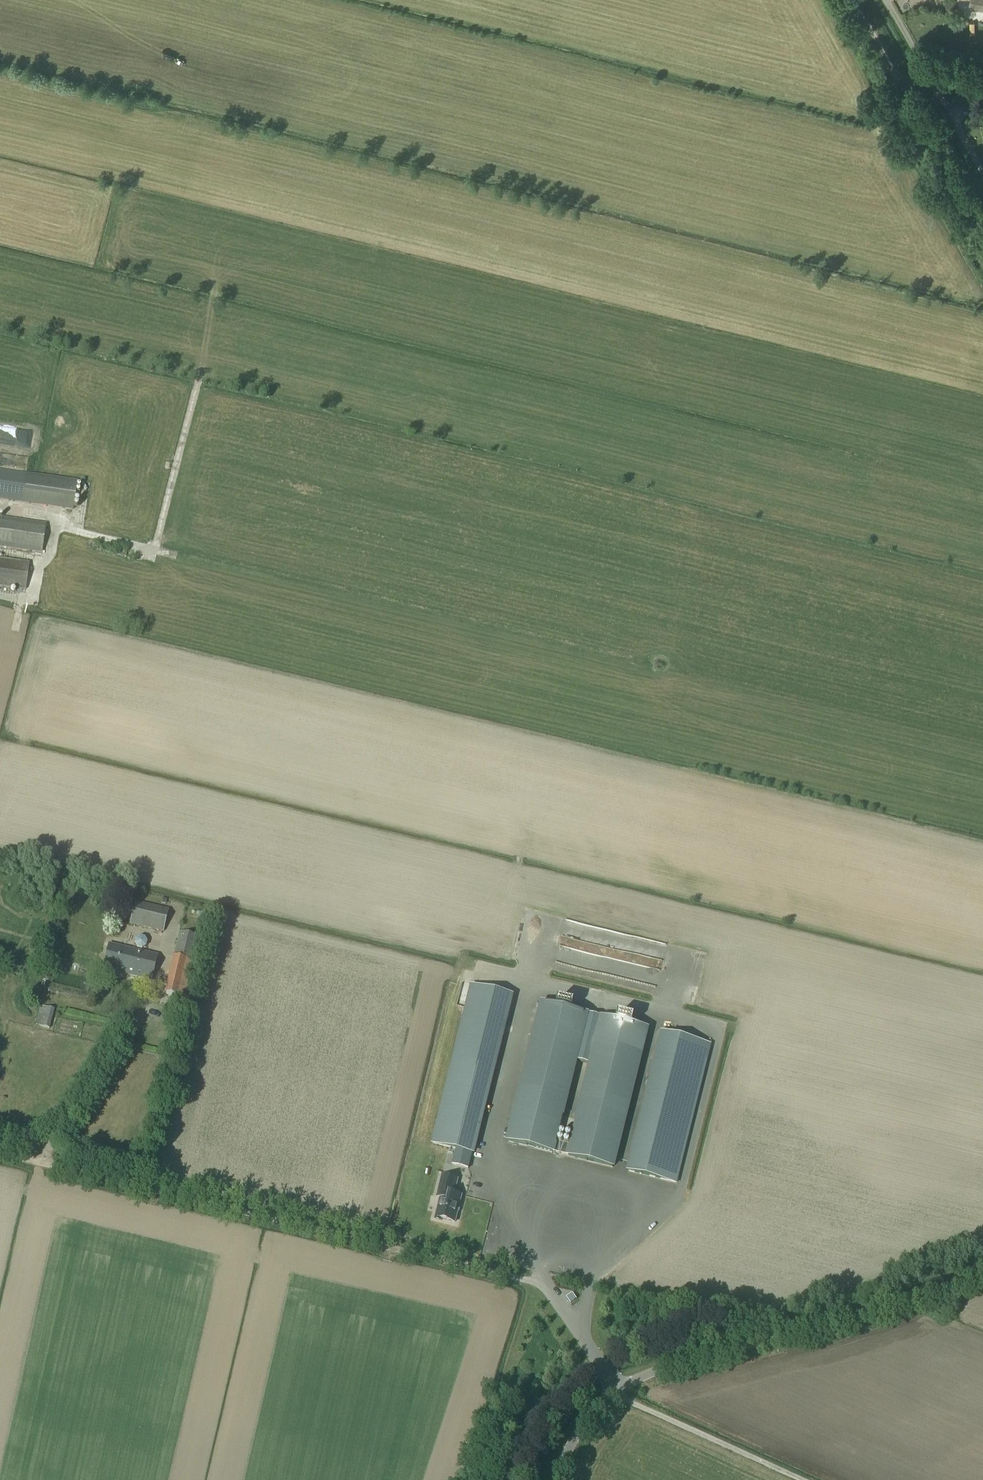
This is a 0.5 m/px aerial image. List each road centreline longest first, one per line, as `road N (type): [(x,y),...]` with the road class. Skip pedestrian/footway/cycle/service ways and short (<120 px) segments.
road 1 (unclassified): [(560,1479),(592,1417),(644,1376),(982,1274)]
road 2 (track): [(374,1242),(0,1152)]
road 3 (track): [(800,1479),(619,1391)]
road 4 (unclassified): [(982,174),(886,0)]

